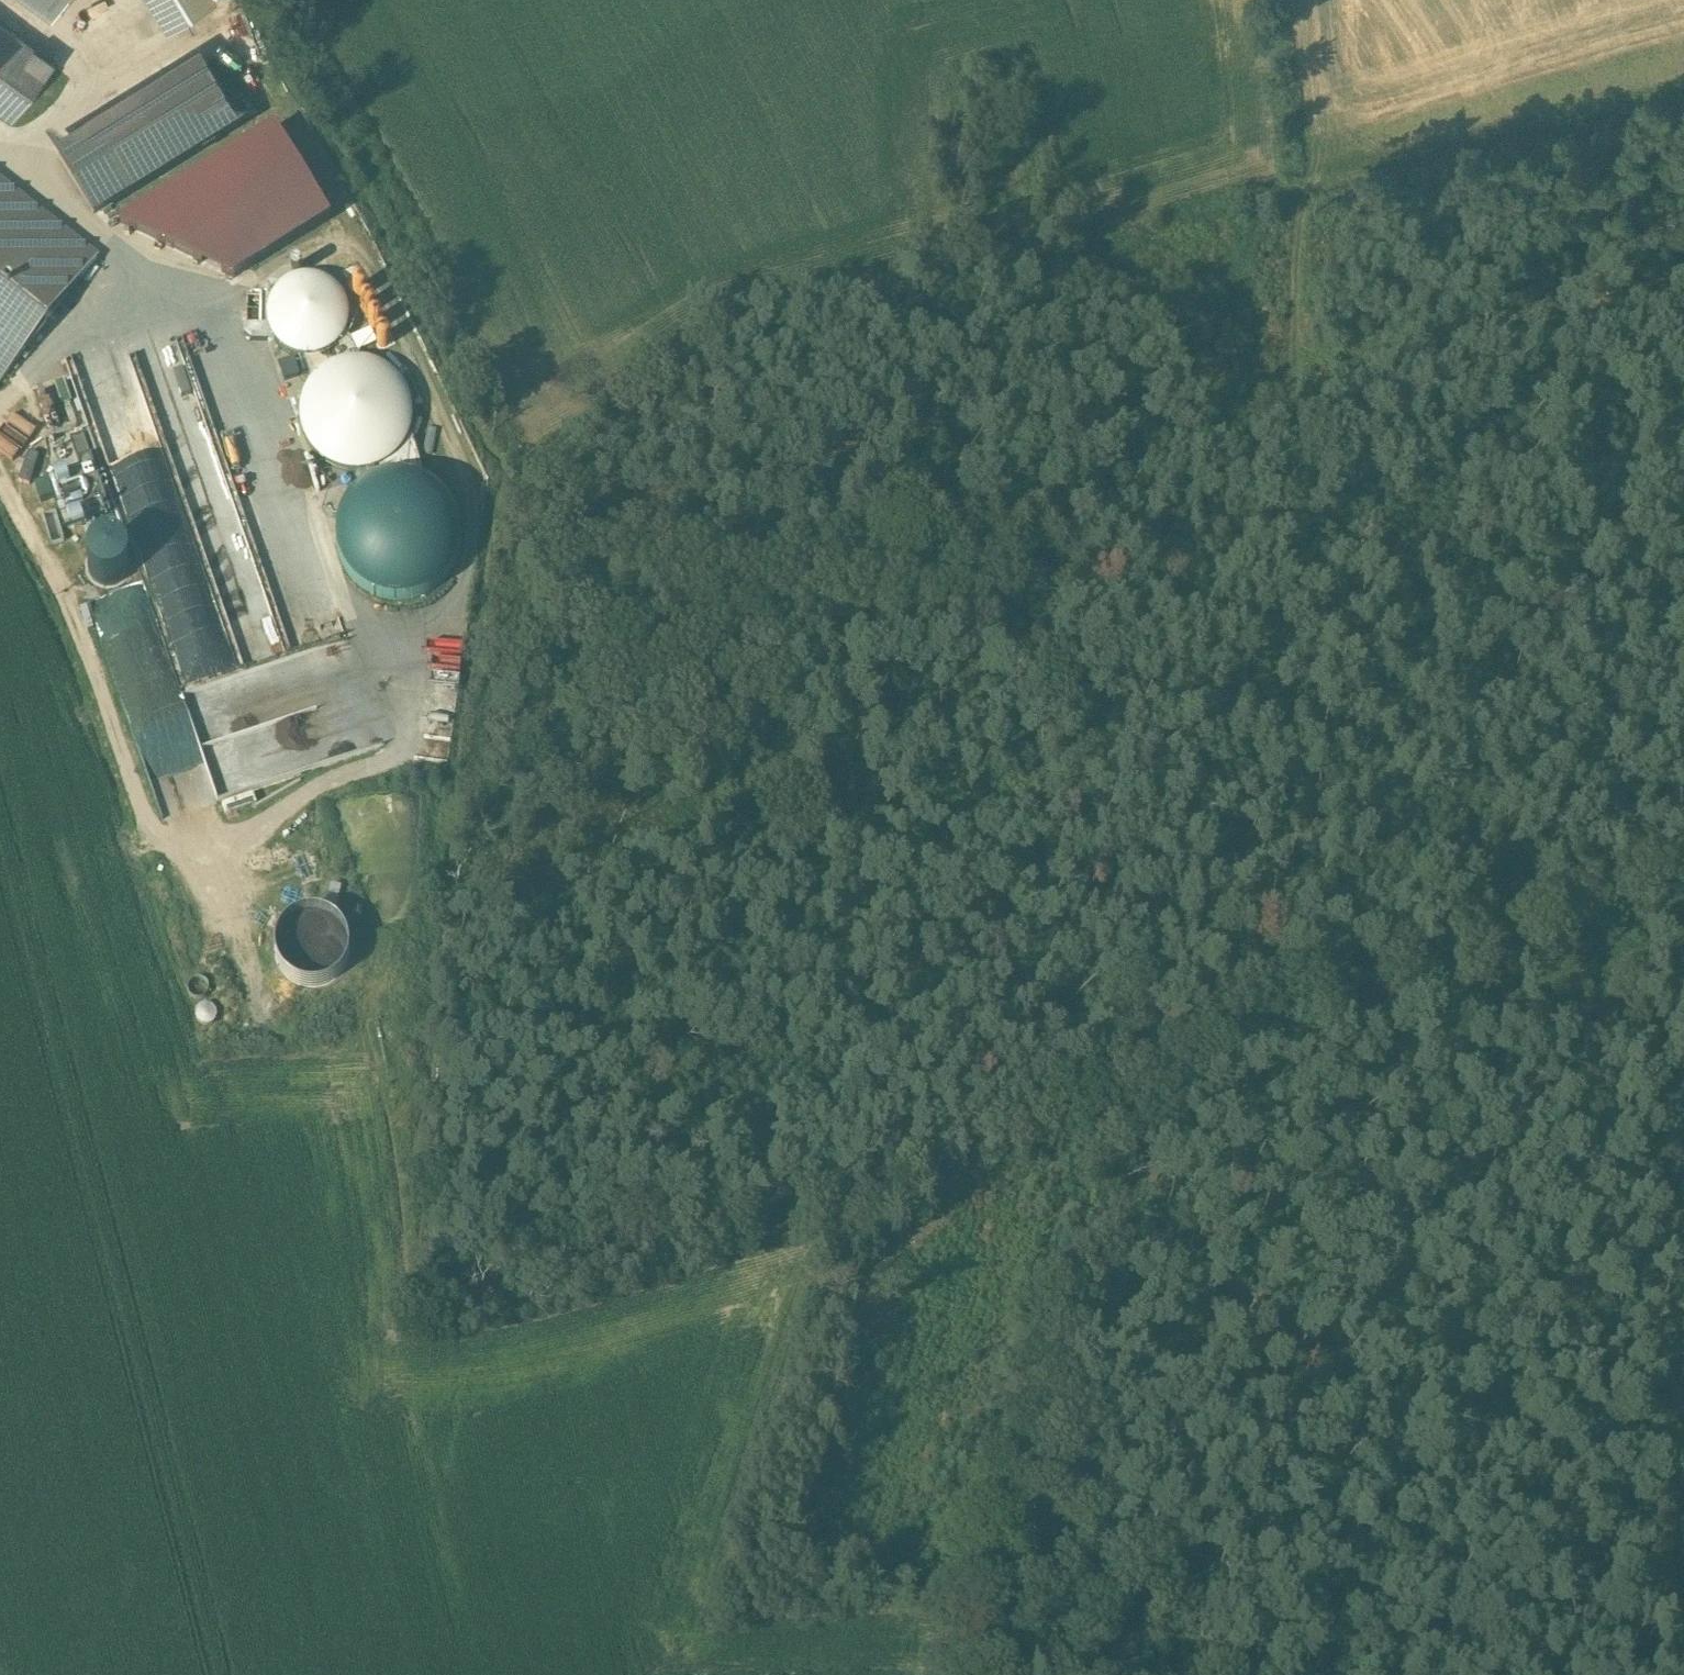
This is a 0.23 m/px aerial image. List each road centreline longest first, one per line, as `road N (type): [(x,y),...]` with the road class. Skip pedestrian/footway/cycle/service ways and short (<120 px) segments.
road 1 (track): [(1295,362),(1280,1081),(1290,1246),(1286,1674)]
road 2 (track): [(1683,279),(1295,362),(1292,222),(1312,162)]
road 3 (track): [(1280,1048),(1533,981),(1683,929)]

